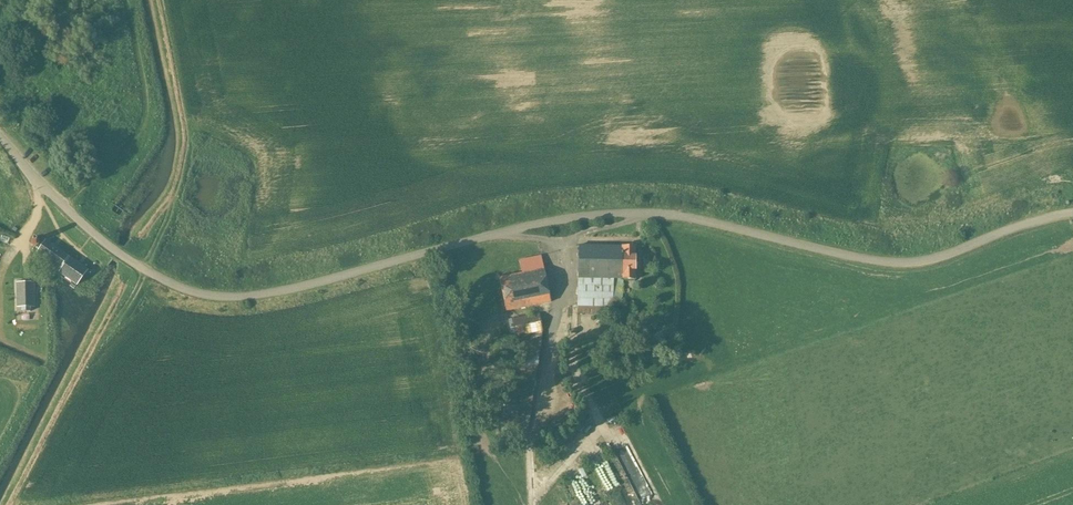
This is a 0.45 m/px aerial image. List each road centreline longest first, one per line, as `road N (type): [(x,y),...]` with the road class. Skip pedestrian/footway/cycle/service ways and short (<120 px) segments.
road 1 (unclassified): [(1072,212),(909,262),(694,218),(567,218),(233,298),(166,282),(103,243),(0,139)]

